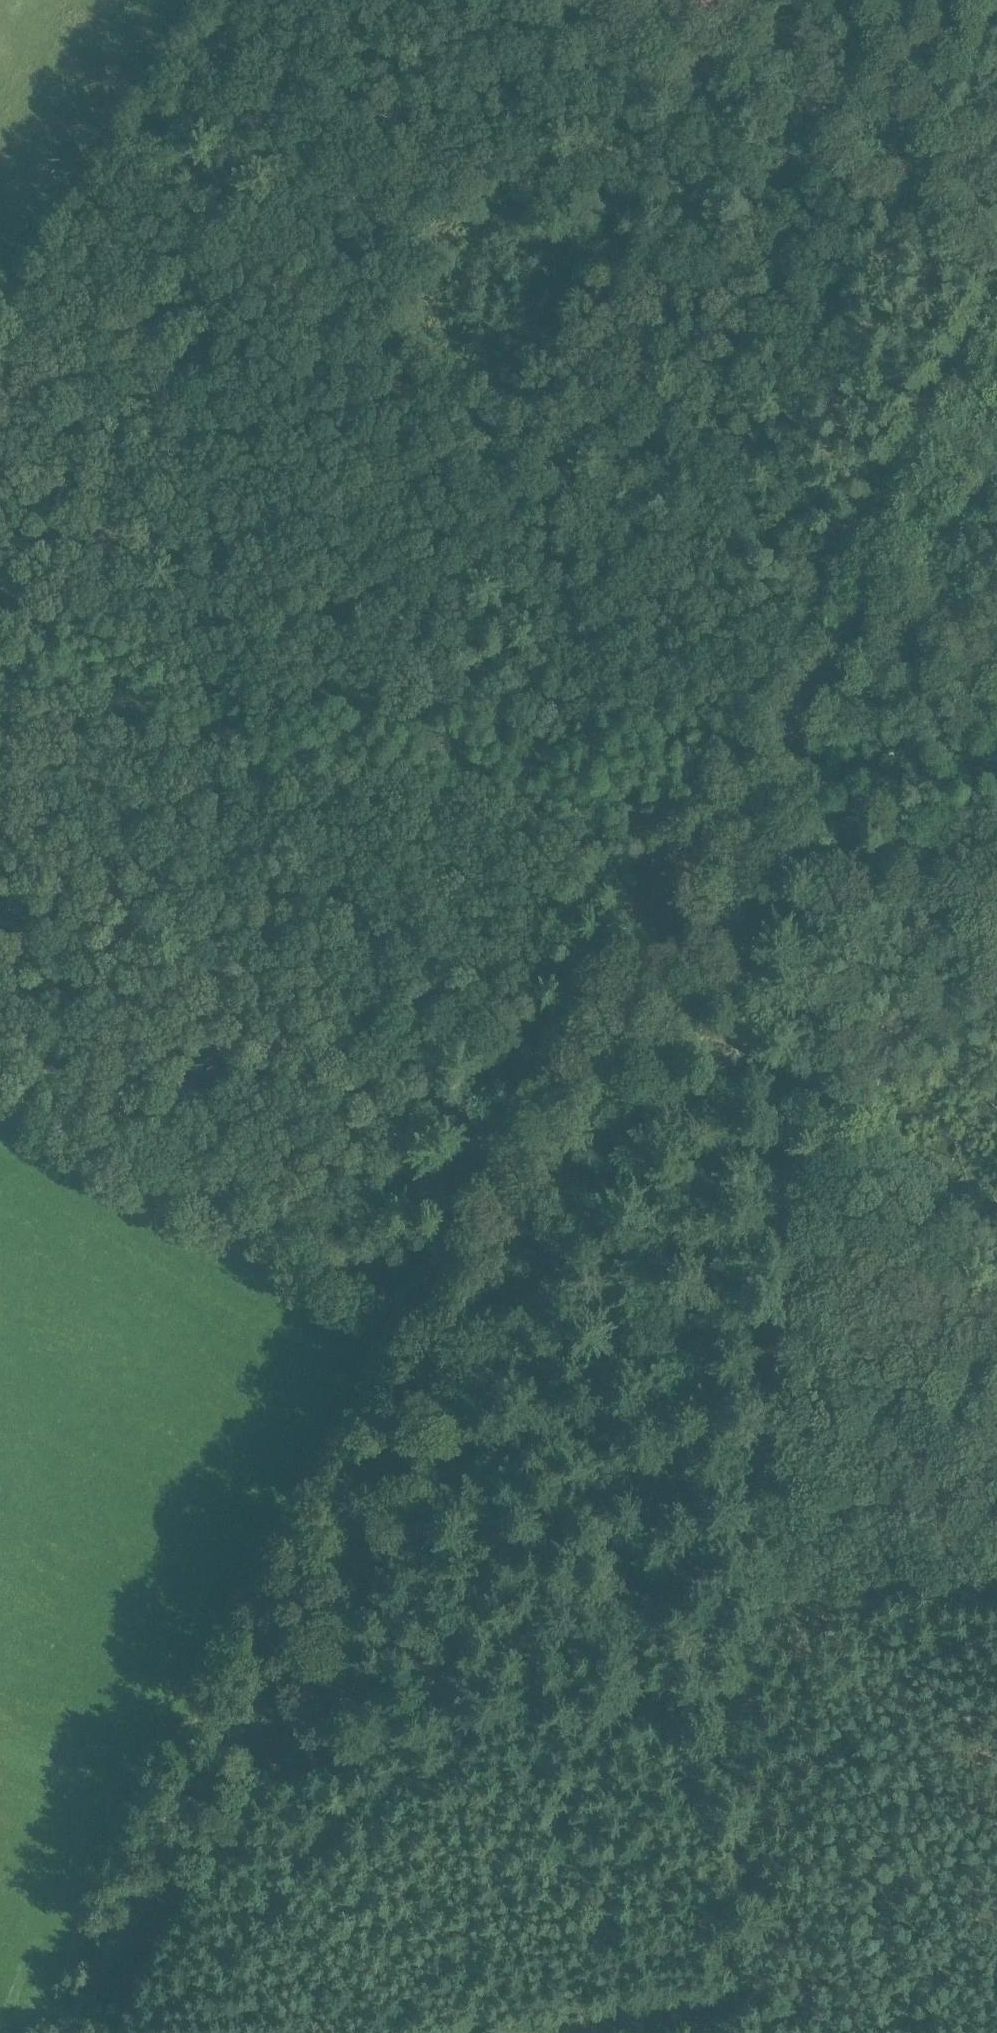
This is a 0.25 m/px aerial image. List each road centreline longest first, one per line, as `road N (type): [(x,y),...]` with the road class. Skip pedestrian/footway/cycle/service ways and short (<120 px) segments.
road 1 (tertiary): [(69,2032),(996,362)]
road 2 (track): [(0,1102),(447,1359)]
road 3 (tertiary): [(996,195),(652,0)]

